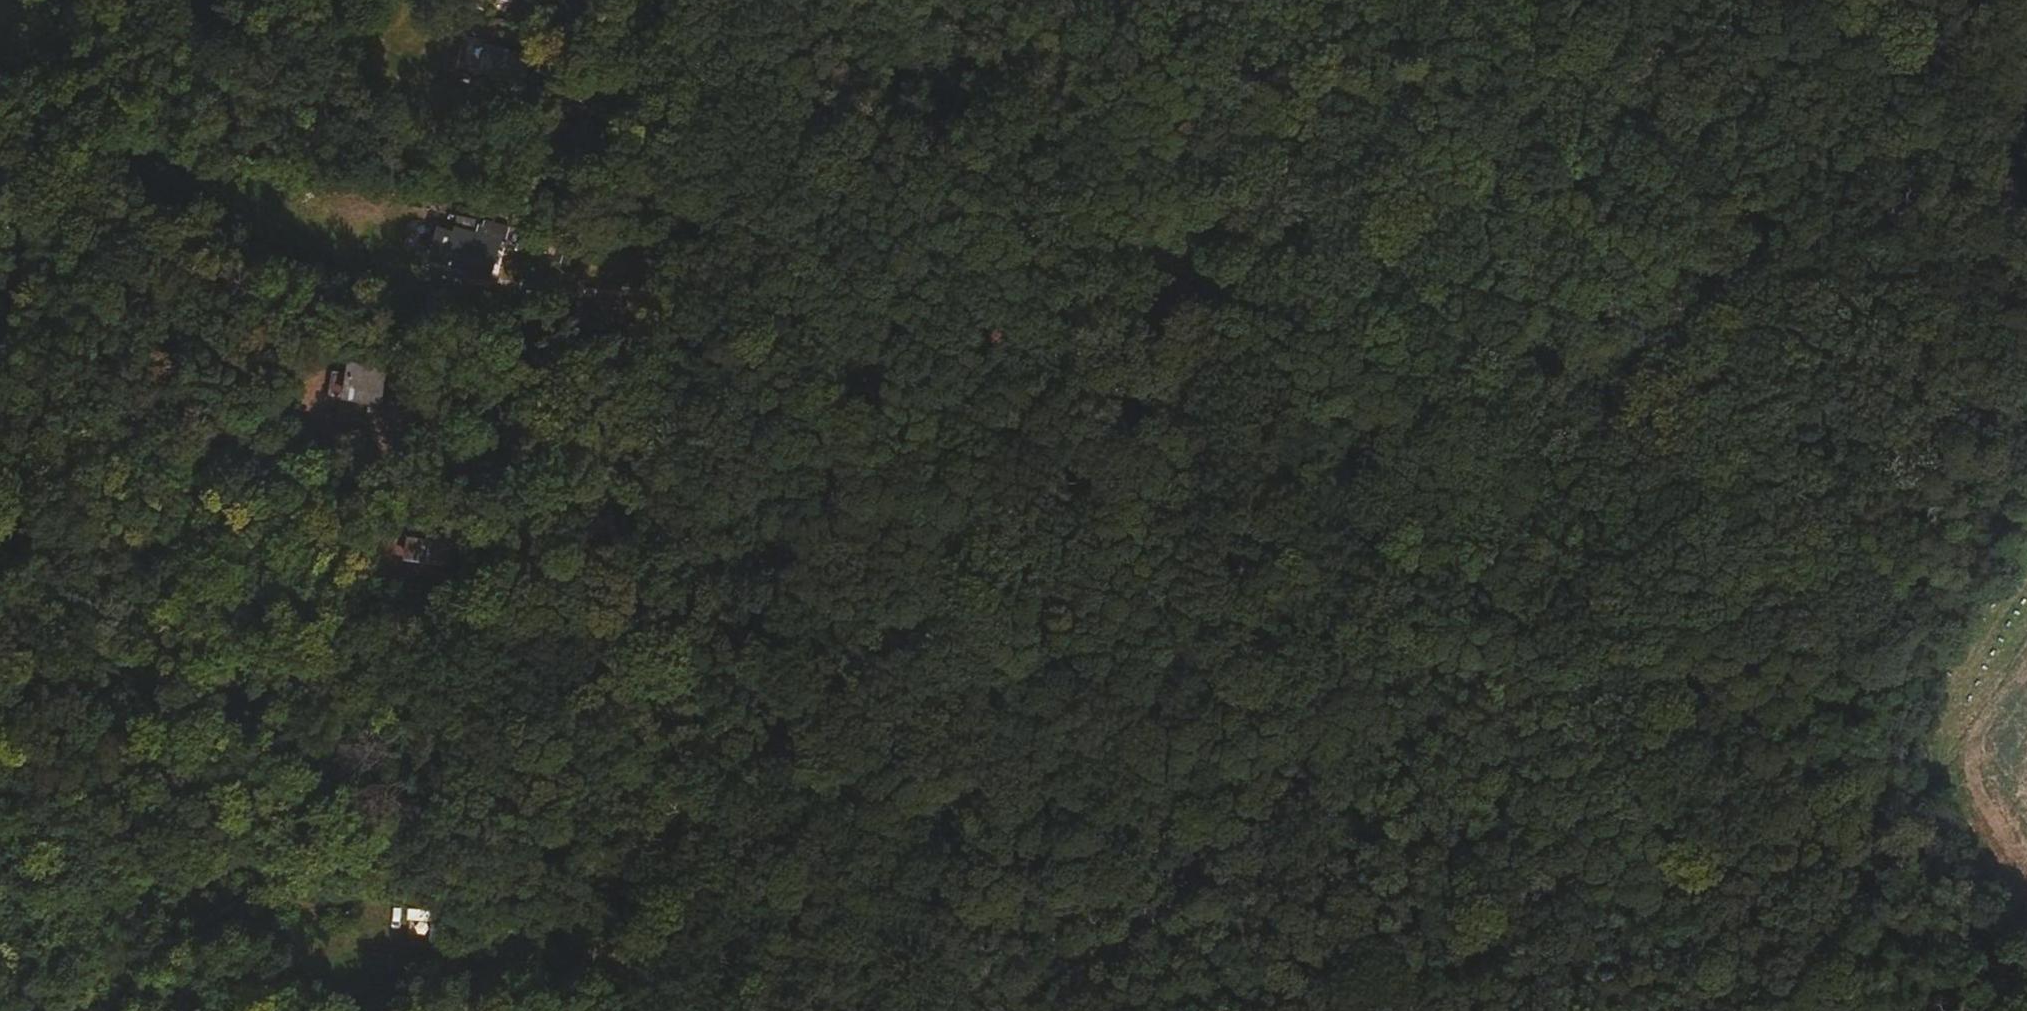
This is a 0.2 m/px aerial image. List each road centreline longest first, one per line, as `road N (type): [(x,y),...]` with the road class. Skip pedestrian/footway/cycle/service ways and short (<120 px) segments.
road 1 (track): [(696,200),(941,506),(1119,693),(1240,669),(1850,215),(2026,7)]

